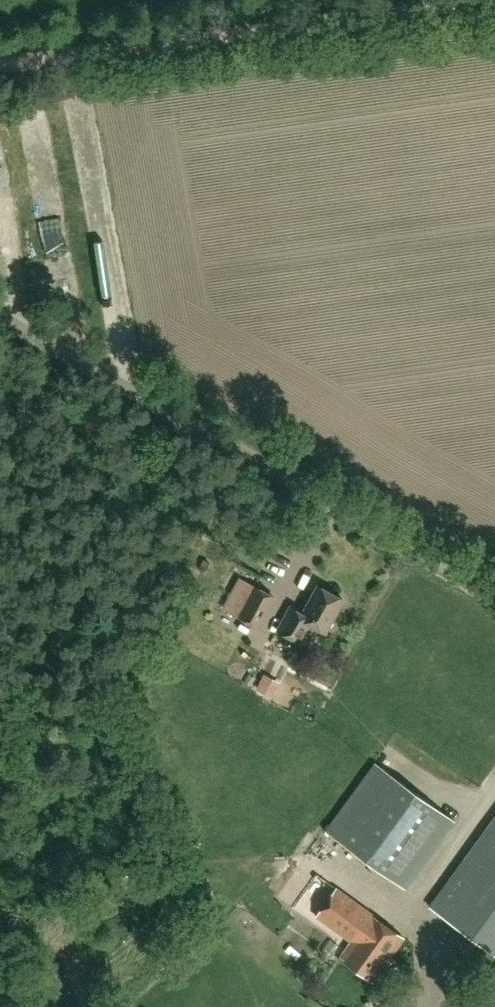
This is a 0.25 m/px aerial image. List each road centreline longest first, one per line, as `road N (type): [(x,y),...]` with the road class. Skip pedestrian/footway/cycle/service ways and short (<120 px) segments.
road 1 (unclassified): [(494,593),(0,318)]
road 2 (track): [(480,0),(0,66)]

